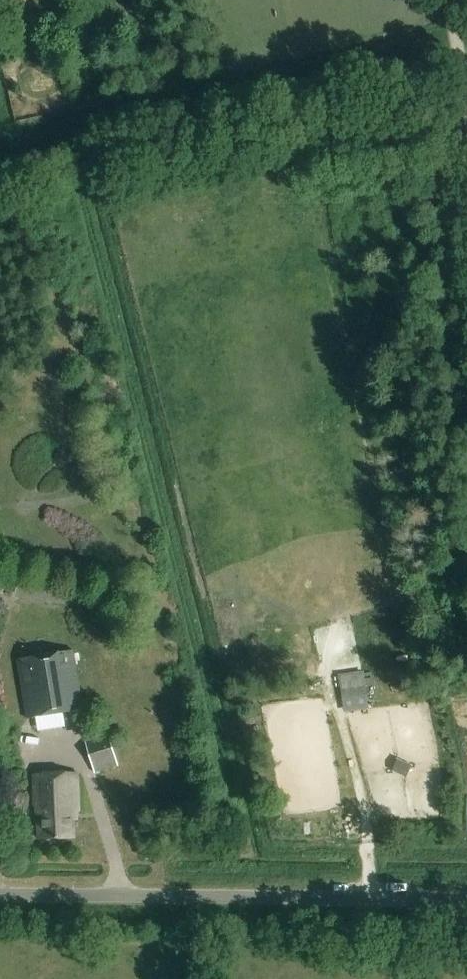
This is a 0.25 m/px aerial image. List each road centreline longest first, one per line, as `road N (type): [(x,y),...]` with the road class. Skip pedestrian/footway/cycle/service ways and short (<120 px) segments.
road 1 (unclassified): [(466,898),(0,894)]

